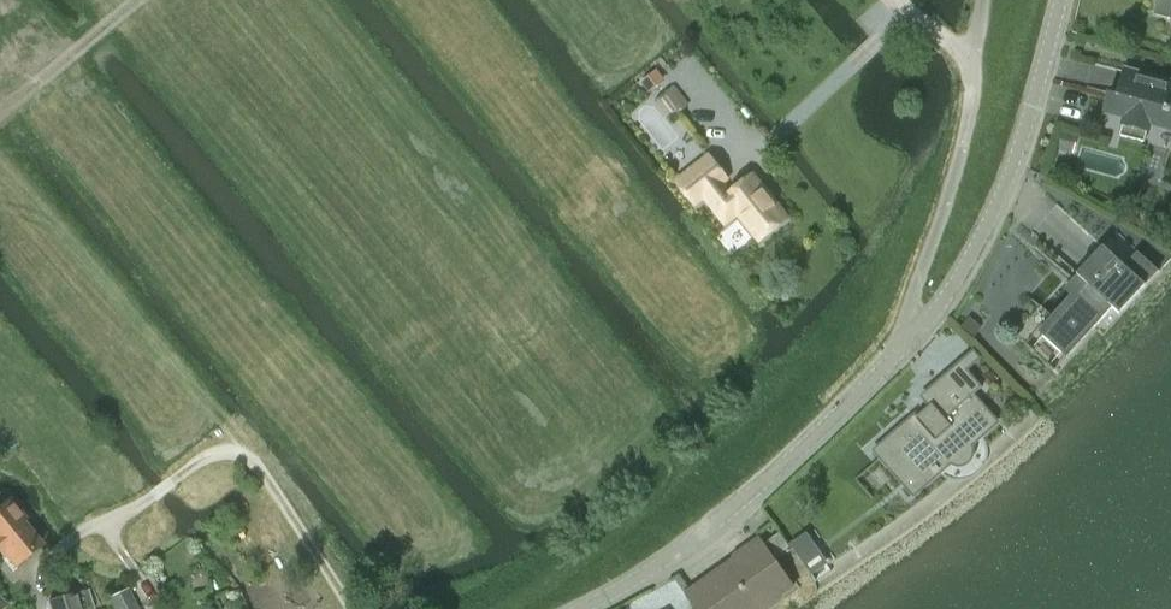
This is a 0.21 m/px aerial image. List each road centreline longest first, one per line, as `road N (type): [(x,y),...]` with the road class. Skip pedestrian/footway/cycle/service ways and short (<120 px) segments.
road 1 (tertiary): [(908,346),(733,508),(630,585),(580,608)]
road 2 (tertiary): [(908,346),(988,225),(1019,149),(1060,0)]

